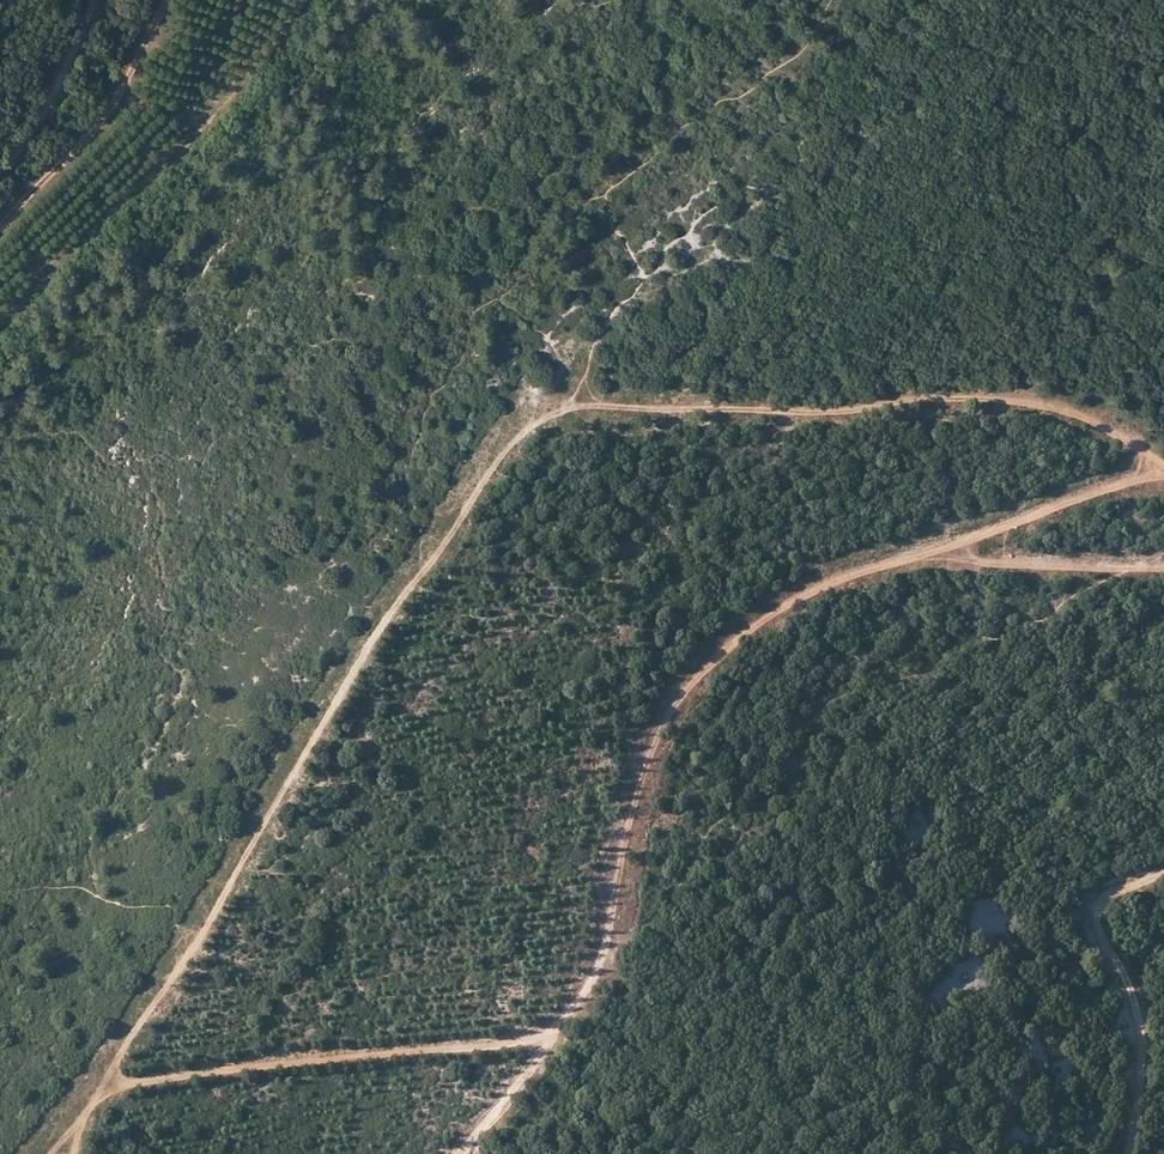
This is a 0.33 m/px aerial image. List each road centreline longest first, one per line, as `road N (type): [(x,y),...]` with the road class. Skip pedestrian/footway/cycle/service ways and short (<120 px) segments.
road 1 (track): [(1163,465),(1094,421),(1023,401),(943,396),(833,412),(570,408),(530,426),(495,461),(379,626),(215,909),(50,1153)]
road 2 (track): [(458,1153),(604,952),(642,761),(671,707),(715,657),(796,597),(1024,519)]
road 3 (track): [(546,1041),(100,1090)]
road 4 (track): [(1127,1153),(1143,1053),(1126,980),(1095,919),(1098,901),(1163,869)]
road 5 (track): [(0,228),(111,109),(164,0)]
road 6 (track): [(1163,564),(981,562),(964,540)]
road 7 (track): [(92,0),(30,134),(0,169)]
road 8 (track): [(1024,519),(1163,470)]

